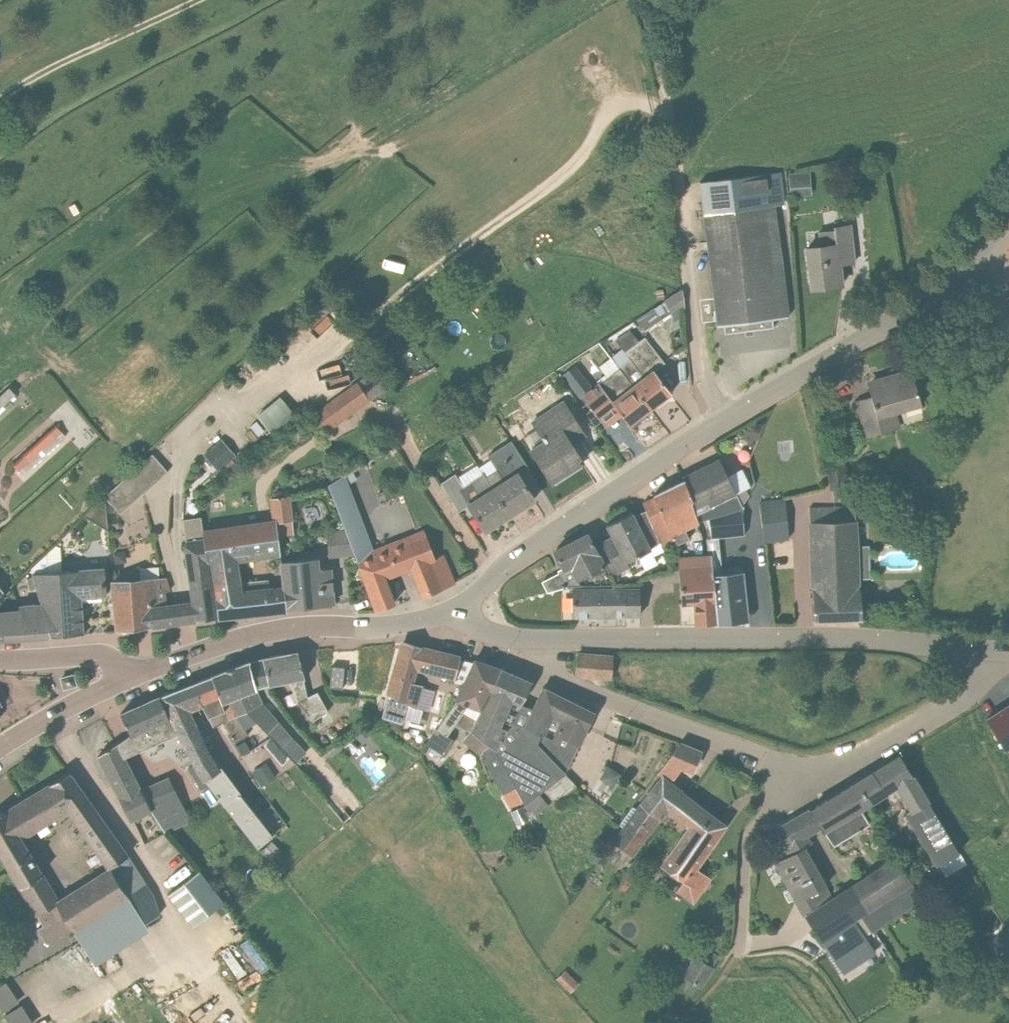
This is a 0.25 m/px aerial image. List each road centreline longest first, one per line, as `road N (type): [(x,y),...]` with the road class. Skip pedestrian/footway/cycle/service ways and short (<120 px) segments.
road 1 (track): [(668,110),(635,99),(614,103),(558,179),(362,324),(298,357),(189,444),(157,501),(193,654)]
road 2 (tertiary): [(985,651),(852,638),(541,638)]
road 3 (tertiary): [(124,680),(265,632),(378,626),(458,606)]
road 4 (tertiary): [(458,606),(514,556),(727,417)]
road 5 (unclassified): [(818,778),(565,682),(541,638)]
road 6 (tertiary): [(727,417),(917,306),(984,250)]
road 7 (unclassified): [(681,188),(698,351),(727,417)]
road 8 (track): [(0,102),(54,67),(198,0)]
road 9 (unclassified): [(818,778),(952,703),(972,682),(985,651)]
road 10 (unclassified): [(736,955),(749,834),(818,778)]
road 11 (track): [(405,443),(493,576)]
road 12 (tertiary): [(0,747),(124,680)]
road 13 (tertiary): [(124,680),(113,661),(96,654),(0,660)]

